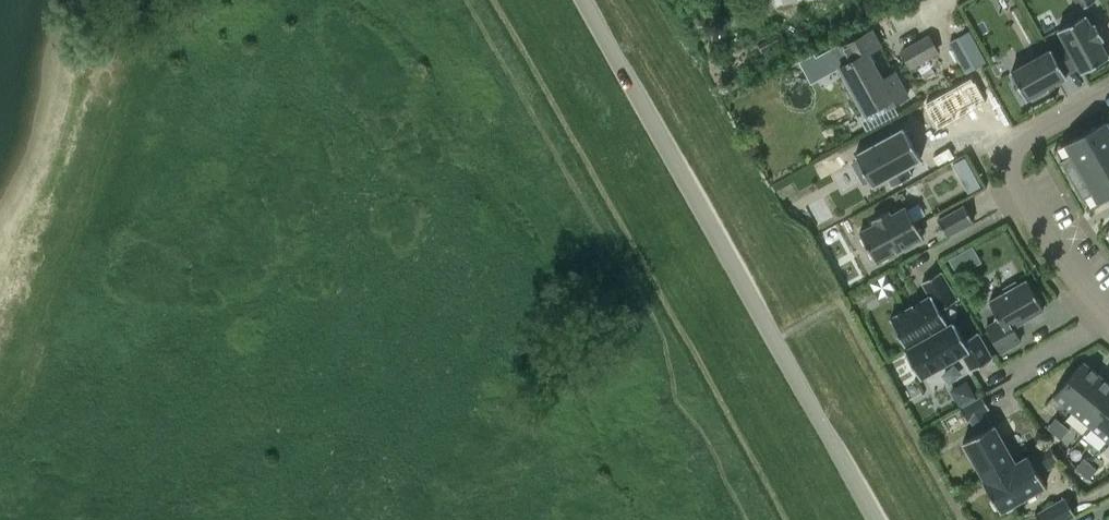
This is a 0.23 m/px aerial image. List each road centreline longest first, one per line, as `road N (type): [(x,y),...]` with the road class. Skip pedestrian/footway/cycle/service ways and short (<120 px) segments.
road 1 (tertiary): [(879,519),(583,0)]
road 2 (residential): [(1108,94),(1003,153),(1028,204),(1104,314)]

